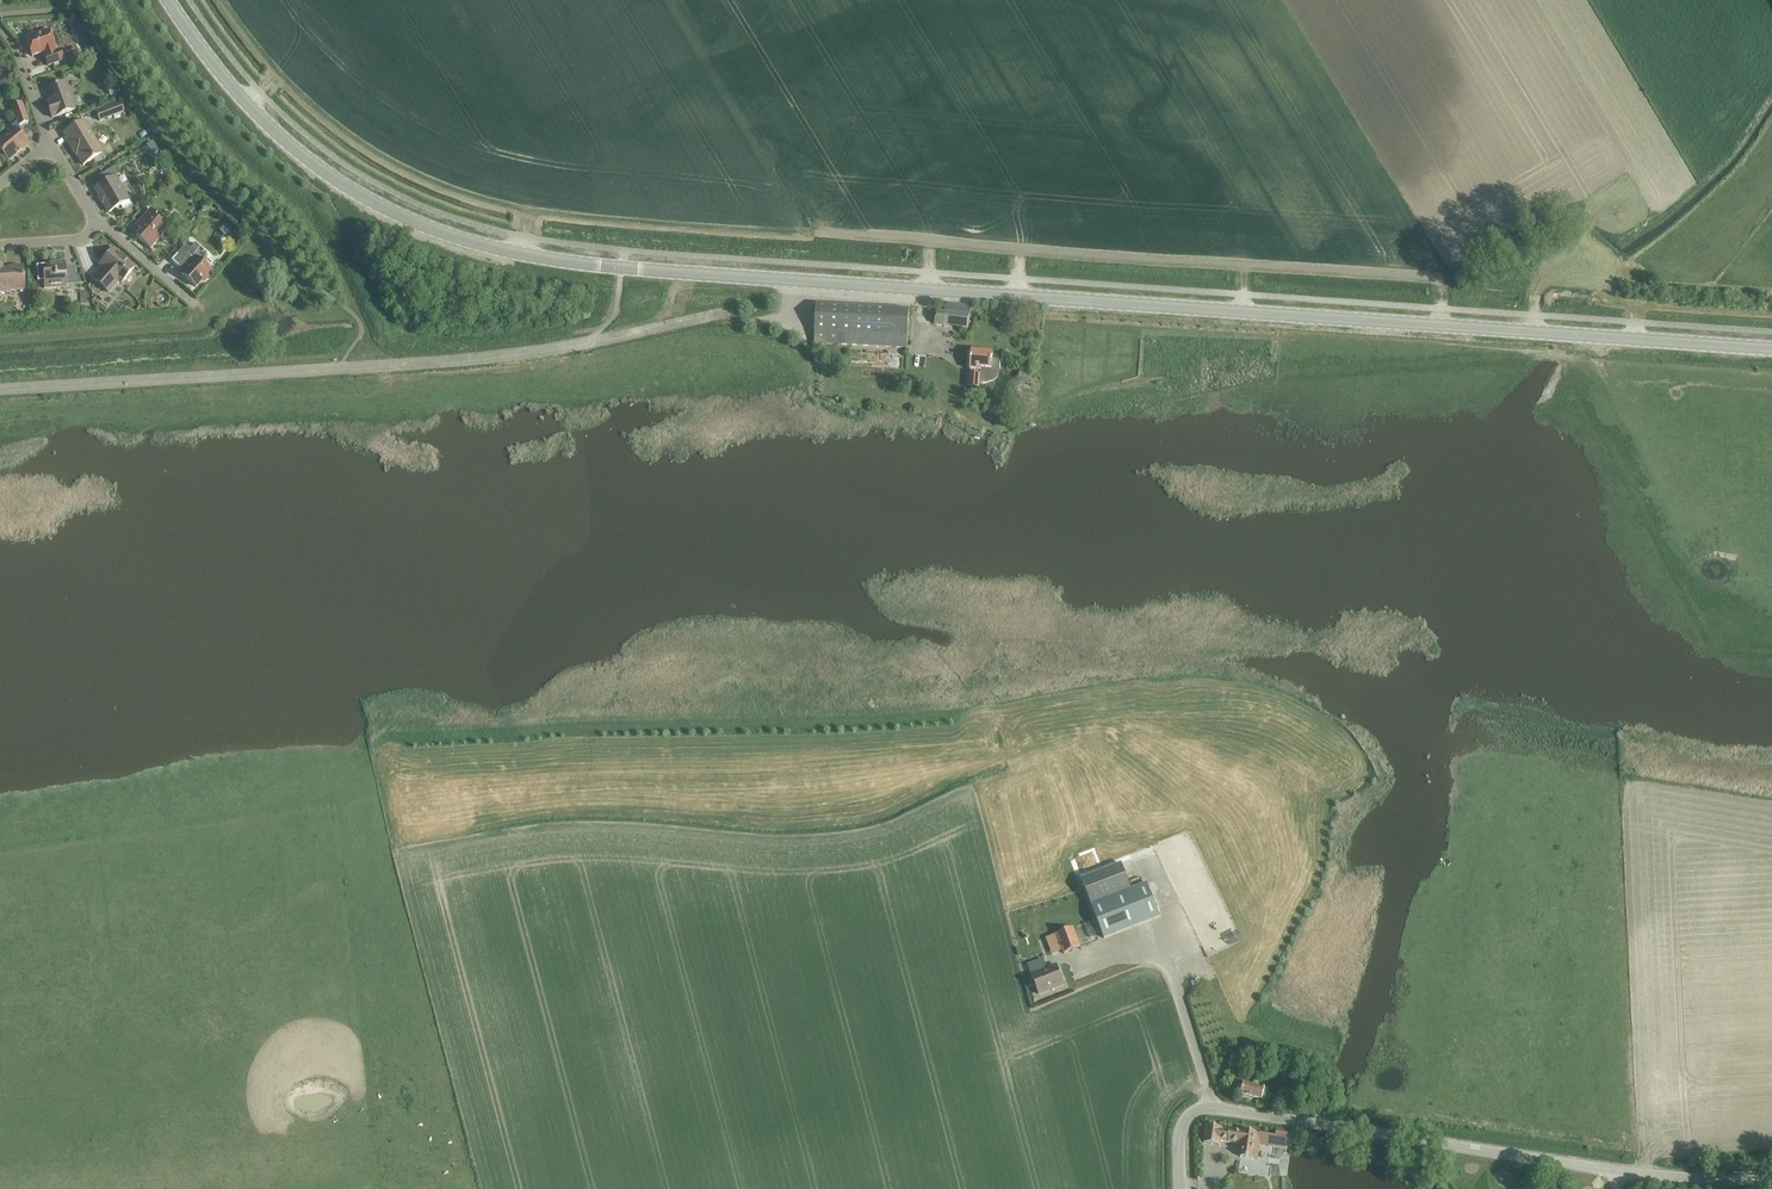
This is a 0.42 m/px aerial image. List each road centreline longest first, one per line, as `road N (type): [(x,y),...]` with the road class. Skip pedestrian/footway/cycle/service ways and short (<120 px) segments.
road 1 (secondary): [(1771,349),(712,275),(504,251),(422,226),(320,168),(269,127),(165,0)]
road 2 (unclassified): [(1178,1188),(1181,1127),(1205,1108),(1615,1172),(1771,1180)]
road 3 (residential): [(587,342),(738,310)]
road 4 (residential): [(52,144),(0,29)]
road 5 (residential): [(189,300),(94,217)]

